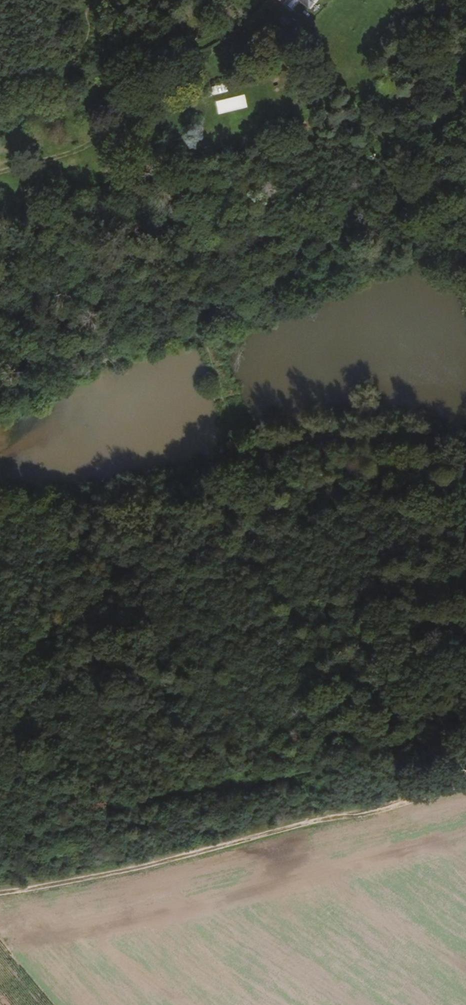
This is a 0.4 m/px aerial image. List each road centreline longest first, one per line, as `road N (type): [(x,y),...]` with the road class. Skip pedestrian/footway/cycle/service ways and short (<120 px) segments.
road 1 (track): [(0,893),(465,783)]
road 2 (track): [(0,172),(98,138),(98,64)]
road 3 (track): [(0,94),(98,64),(97,0)]

